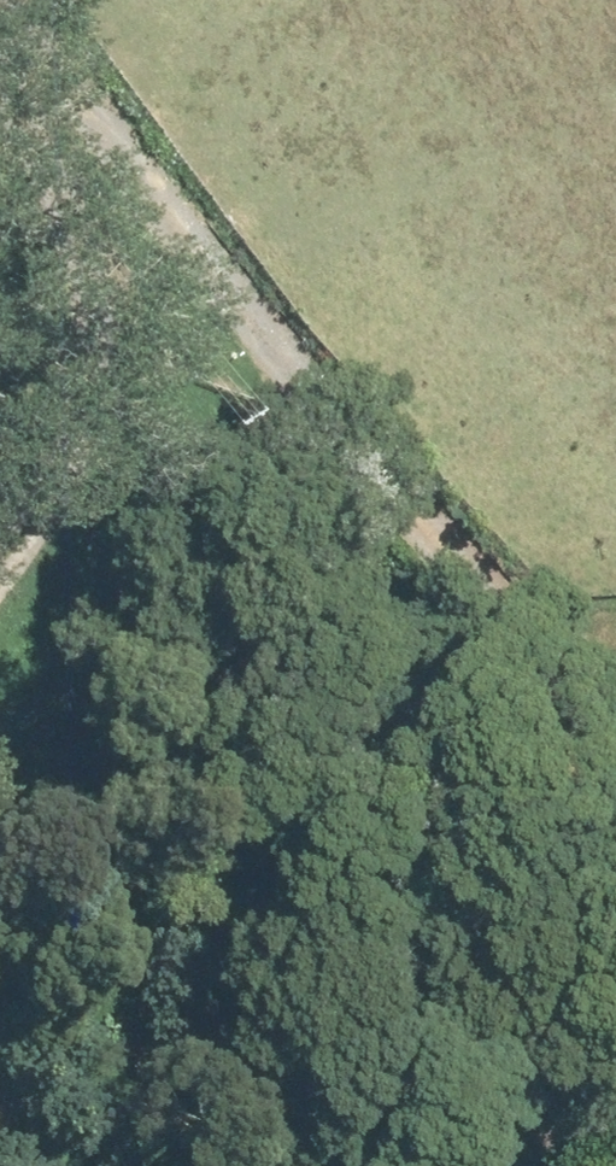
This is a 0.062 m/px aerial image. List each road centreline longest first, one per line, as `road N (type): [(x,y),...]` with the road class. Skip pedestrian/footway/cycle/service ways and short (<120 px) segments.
road 1 (track): [(22,0),(372,475),(531,648),(605,939),(615,1130)]
road 2 (track): [(0,637),(45,516),(78,269),(27,67),(0,0)]

